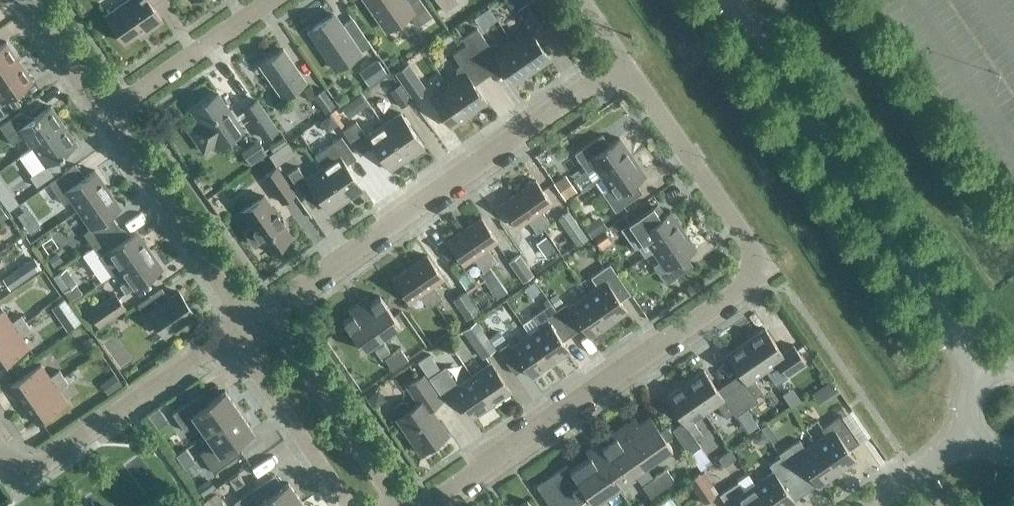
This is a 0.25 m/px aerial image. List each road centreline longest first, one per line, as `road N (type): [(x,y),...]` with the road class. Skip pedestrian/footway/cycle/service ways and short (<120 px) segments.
road 1 (residential): [(426,505),(767,271),(622,61)]
road 2 (residential): [(246,322),(622,61)]
road 3 (tertiary): [(986,374),(726,0)]
road 4 (residential): [(246,322),(20,480),(0,453)]
road 5 (residential): [(246,322),(103,116)]
road 6 (residential): [(398,505),(279,334),(246,322)]
road 7 (residential): [(246,322),(246,356),(349,505)]
road 8 (residential): [(103,116),(269,0)]
road 9 (residential): [(103,116),(23,0)]
road 10 (residential): [(871,505),(975,435)]

